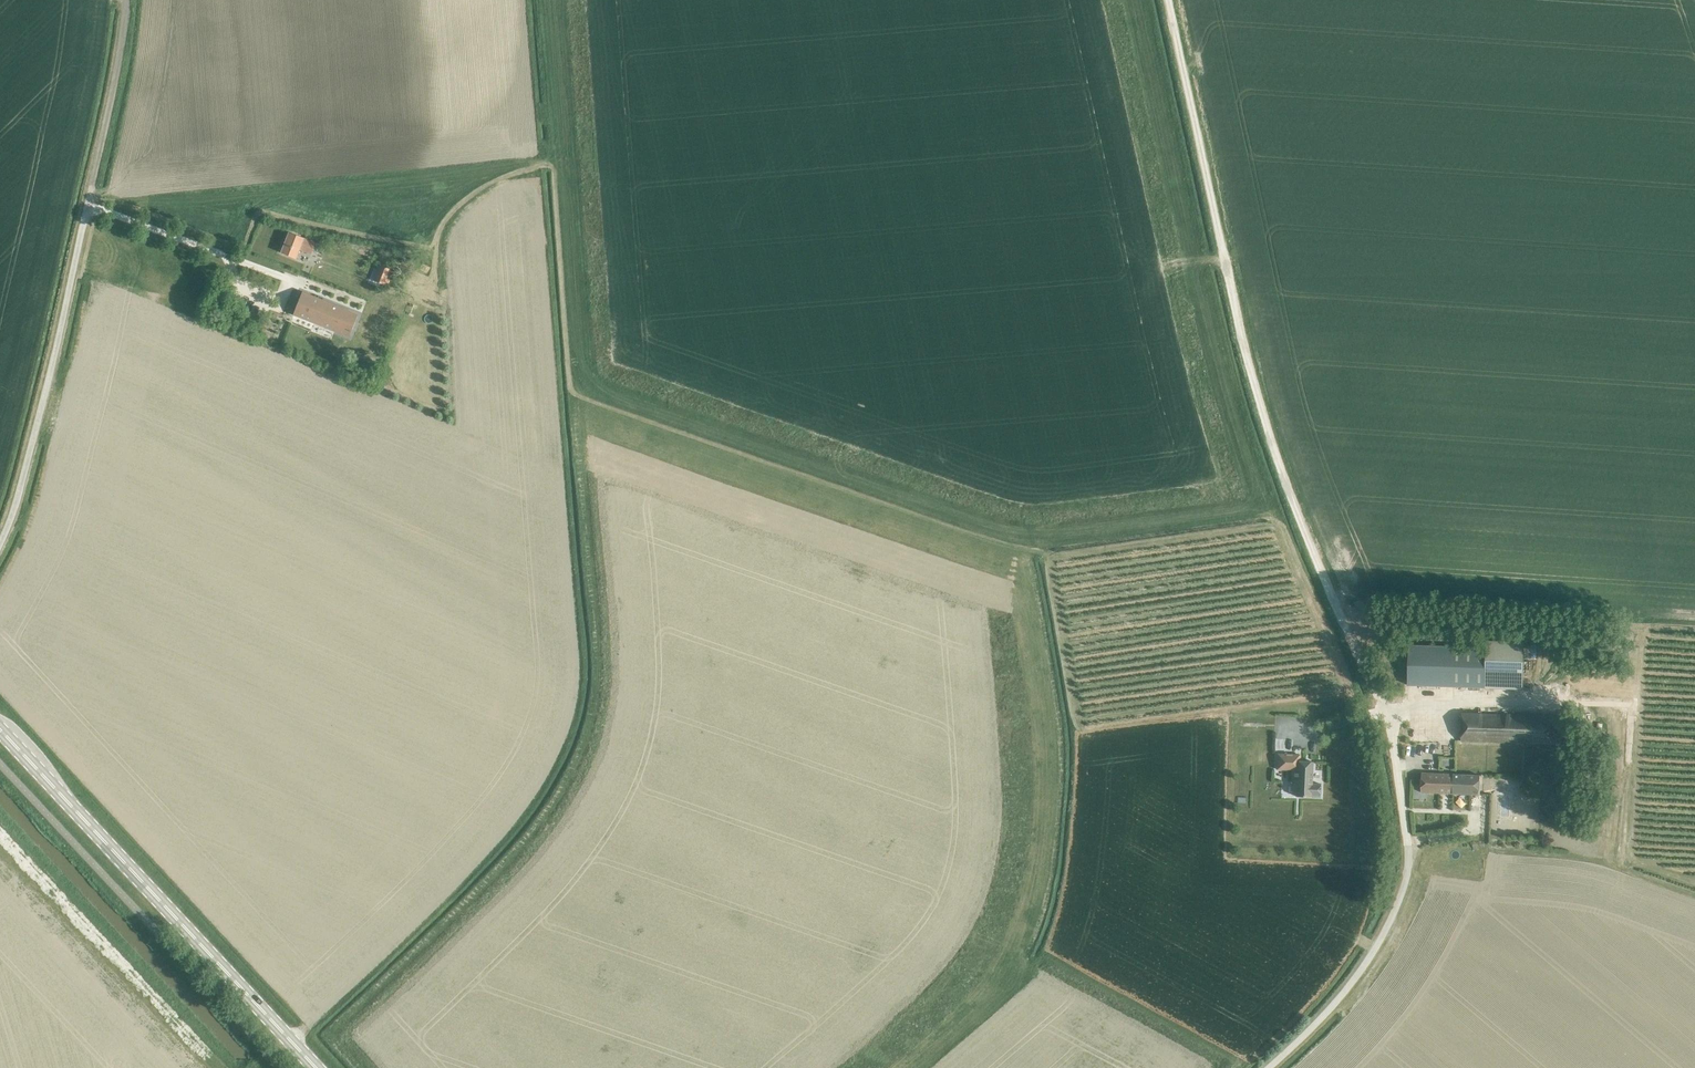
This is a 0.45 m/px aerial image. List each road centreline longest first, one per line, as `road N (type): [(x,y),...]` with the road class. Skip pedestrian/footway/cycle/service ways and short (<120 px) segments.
road 1 (track): [(1387,711),(1271,442),(1168,0)]
road 2 (unclassified): [(0,542),(47,387),(127,0)]
road 3 (secondary): [(316,1067),(0,730)]
road 4 (unclassified): [(1268,1067),(1365,964),(1400,898),(1410,851),(1428,837)]

